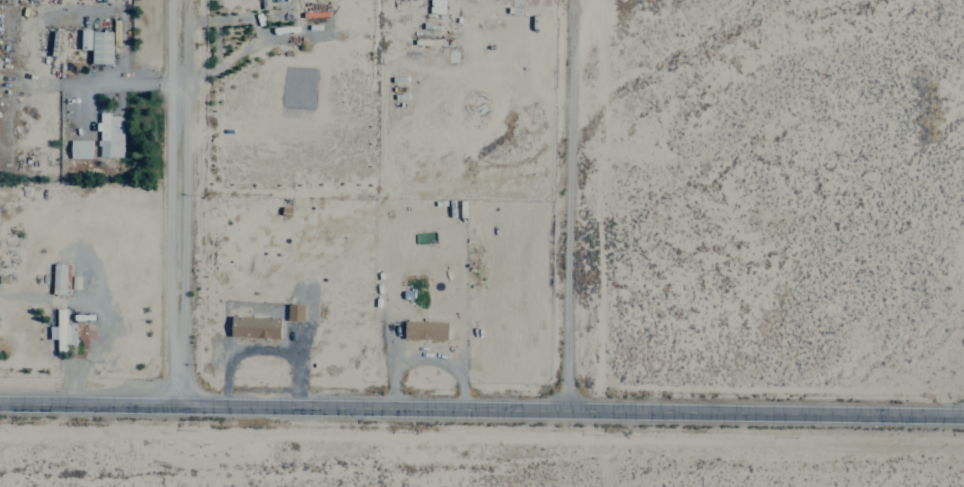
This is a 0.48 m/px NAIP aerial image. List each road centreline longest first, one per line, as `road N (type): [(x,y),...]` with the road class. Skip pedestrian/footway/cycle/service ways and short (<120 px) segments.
road 1 (tertiary): [(0,402),(963,415)]
road 2 (residential): [(571,405),(573,44),(589,0)]
road 3 (residential): [(180,403),(176,0)]

